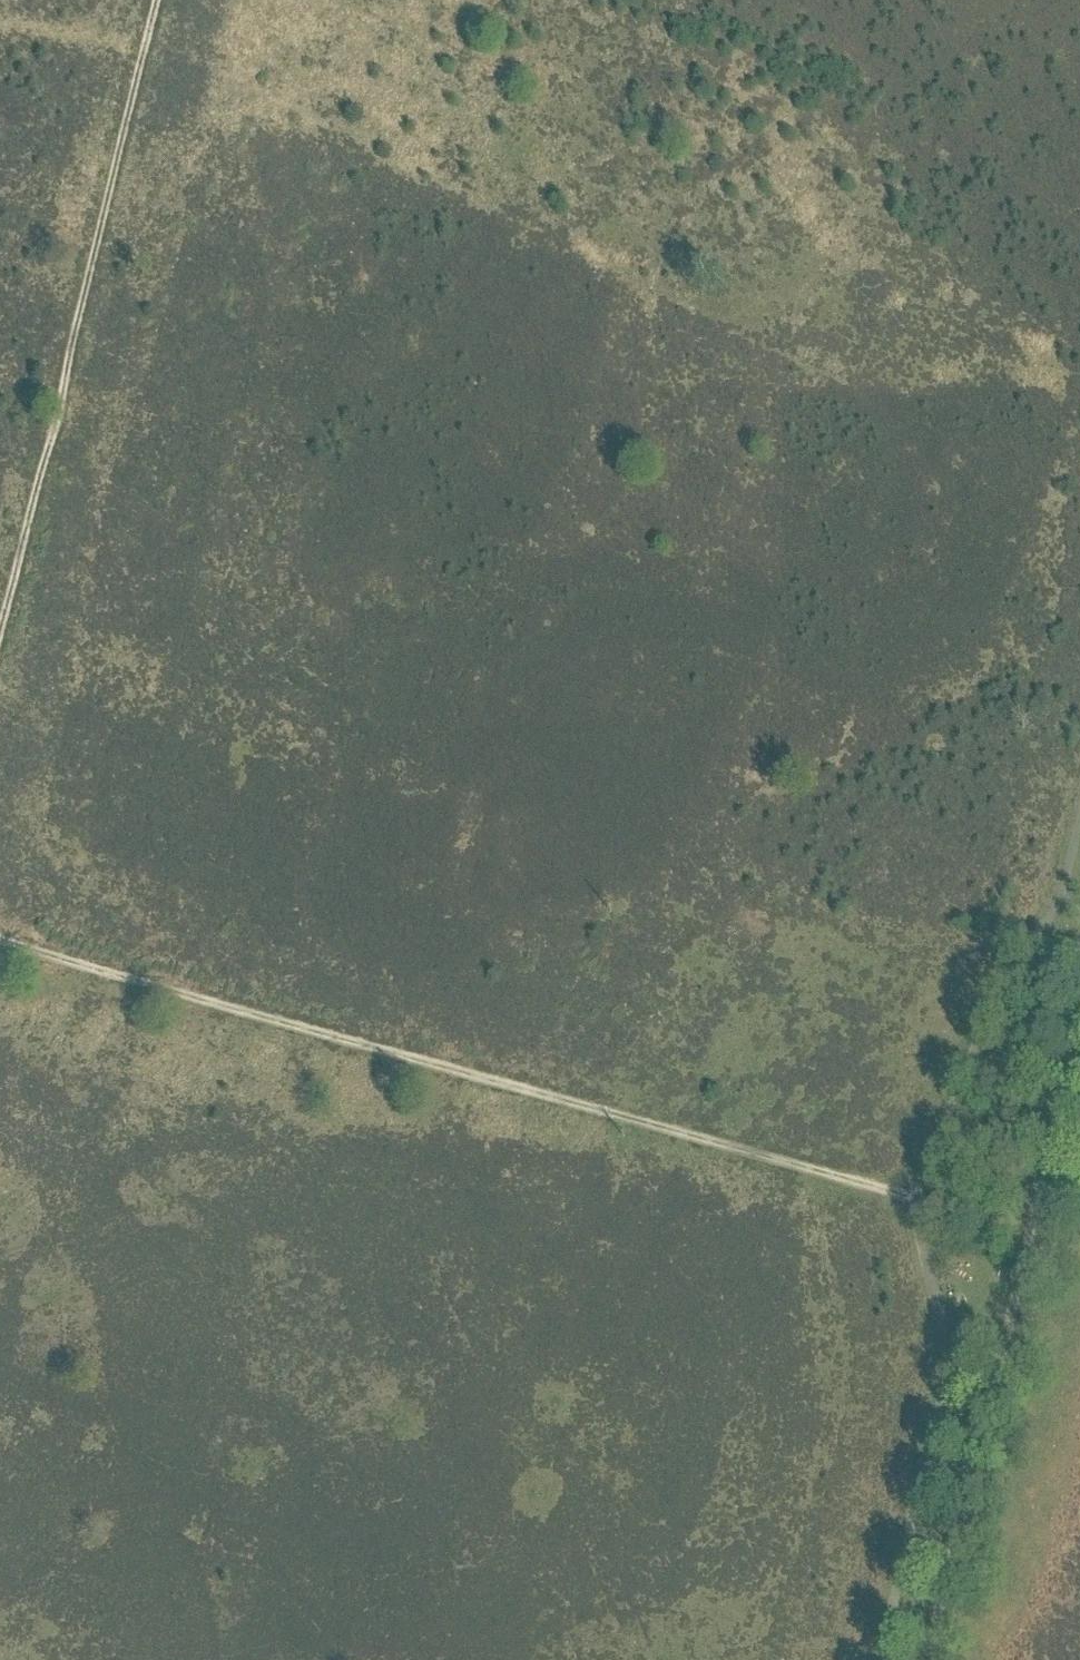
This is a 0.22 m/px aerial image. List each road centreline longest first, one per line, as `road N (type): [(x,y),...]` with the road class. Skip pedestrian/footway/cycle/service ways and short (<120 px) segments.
road 1 (track): [(927,1659),(1079,1037)]

